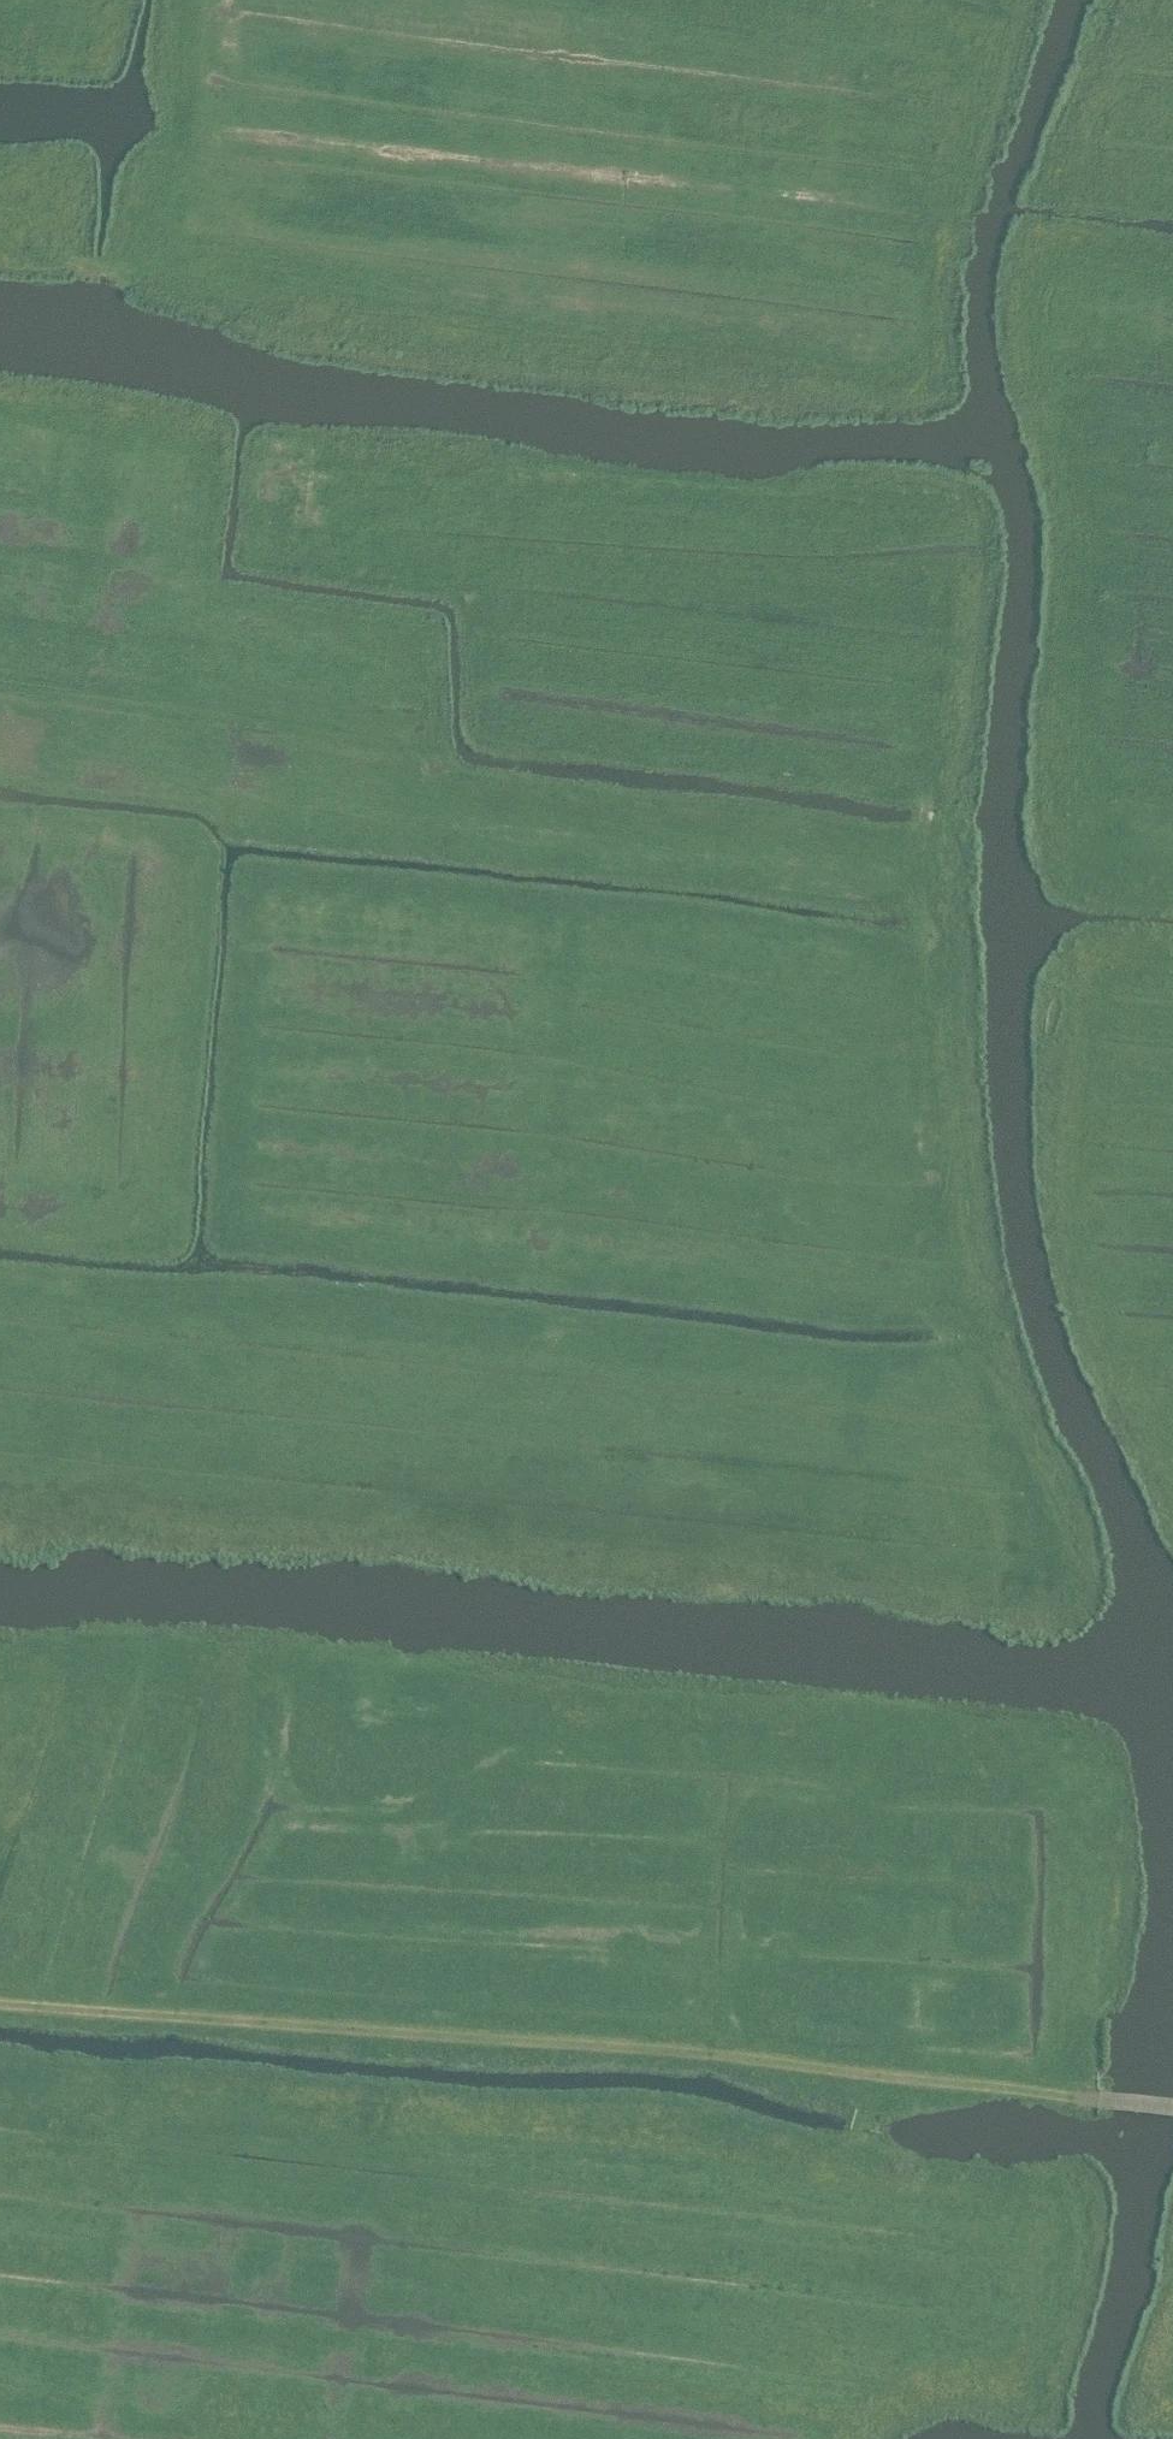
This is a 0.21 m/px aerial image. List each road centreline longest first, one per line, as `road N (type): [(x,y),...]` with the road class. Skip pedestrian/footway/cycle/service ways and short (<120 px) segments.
road 1 (track): [(1172,2106),(702,2051),(0,2002)]

